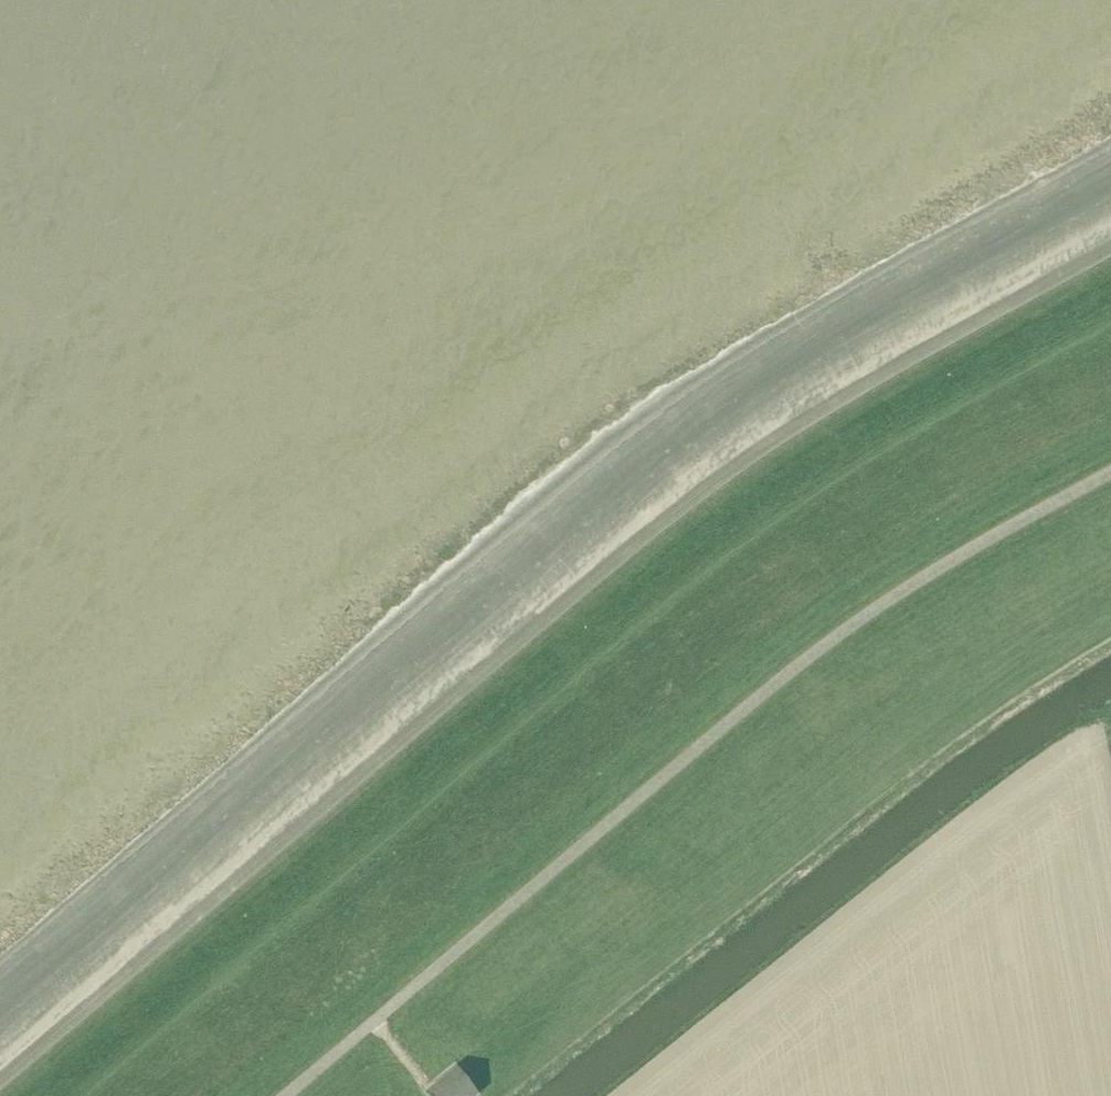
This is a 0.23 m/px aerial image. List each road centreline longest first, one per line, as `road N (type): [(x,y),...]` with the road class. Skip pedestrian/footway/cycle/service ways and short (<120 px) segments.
road 1 (unclassified): [(286,1095),(835,637),(966,551),(1110,471)]

